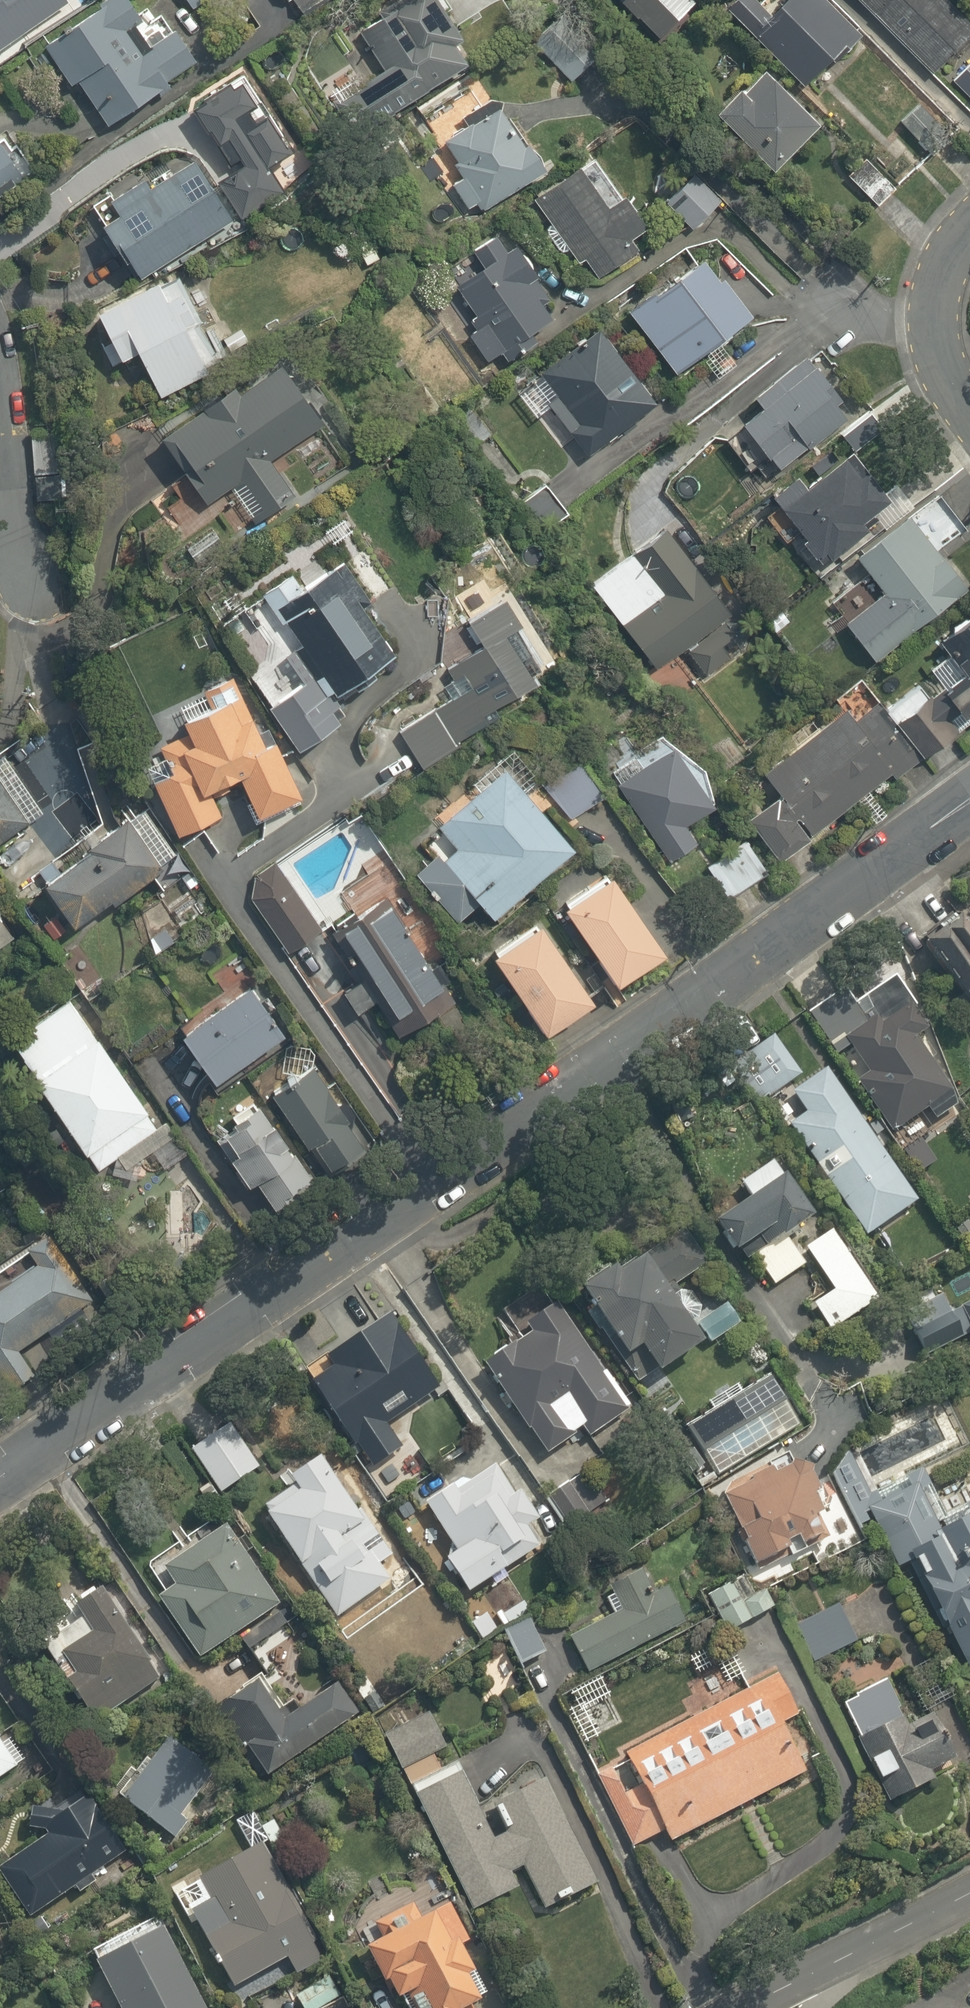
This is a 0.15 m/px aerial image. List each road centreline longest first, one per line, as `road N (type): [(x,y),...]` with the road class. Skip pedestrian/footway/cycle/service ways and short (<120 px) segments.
road 1 (residential): [(0,1476),(969,811)]
road 2 (residential): [(44,690),(37,566),(0,391)]
road 3 (residential): [(765,2007),(837,1963),(969,1900)]
road 4 (residential): [(969,241),(928,325),(950,410),(969,435)]

